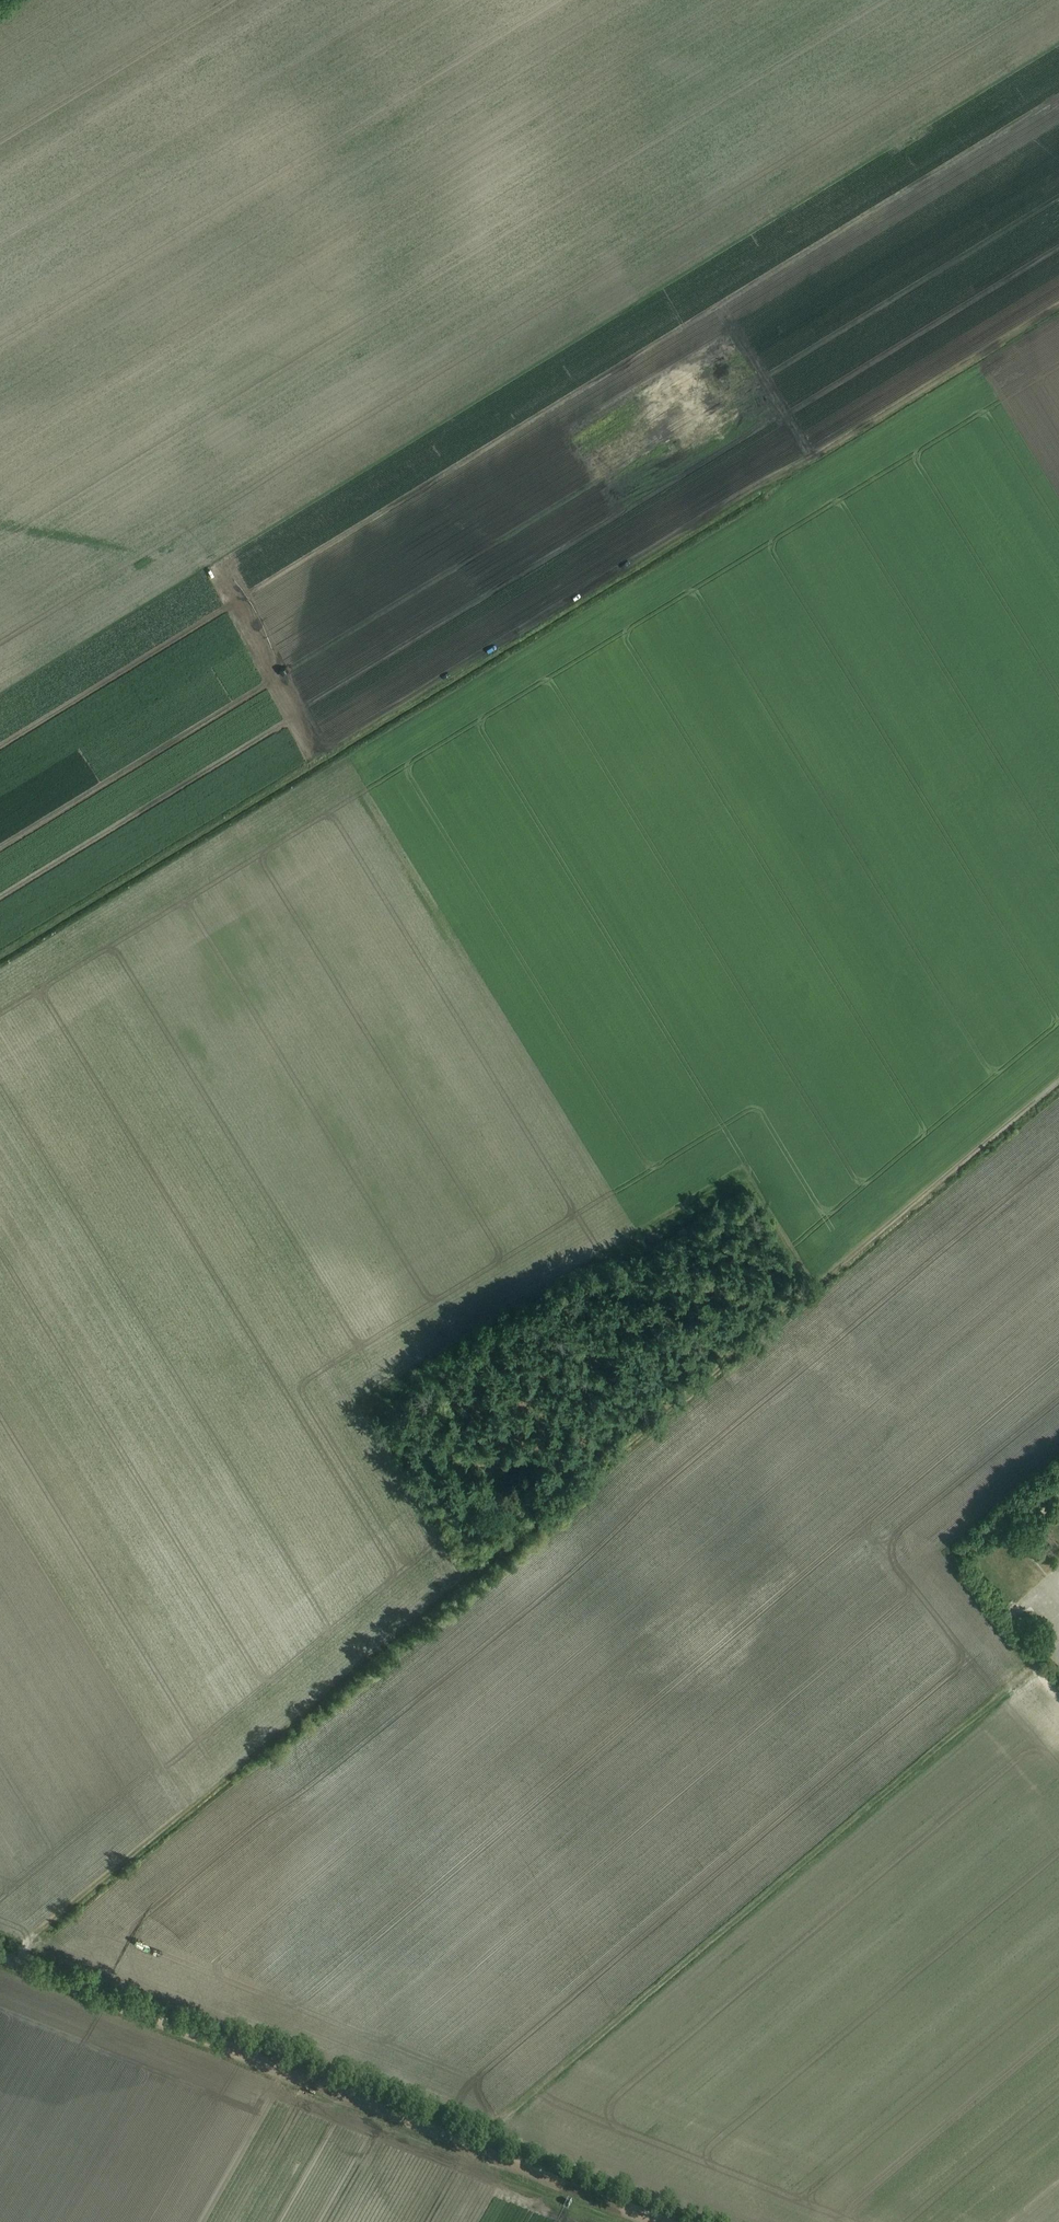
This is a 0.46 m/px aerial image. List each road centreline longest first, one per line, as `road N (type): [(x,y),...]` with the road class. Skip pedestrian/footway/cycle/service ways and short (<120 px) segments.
road 1 (track): [(4,1963),(1058,1085)]
road 2 (track): [(0,1961),(650,2221)]

